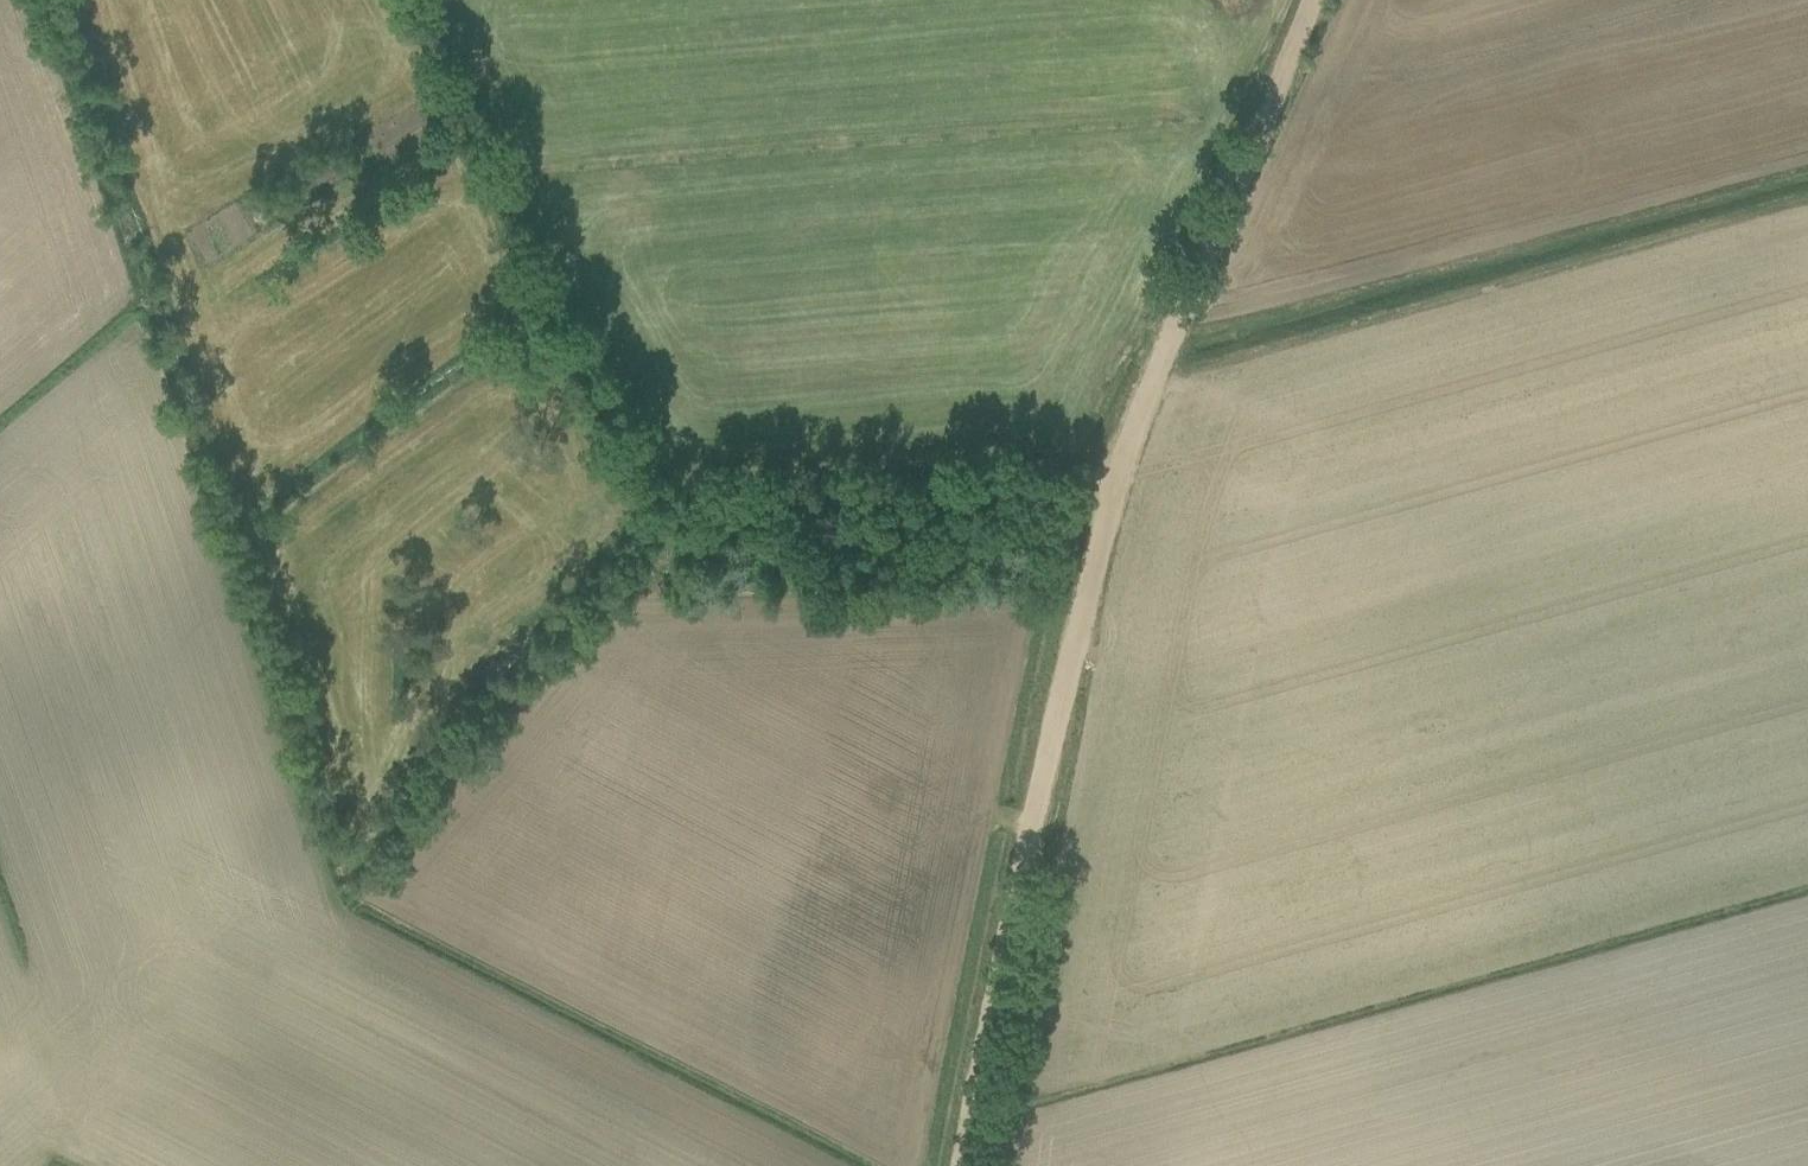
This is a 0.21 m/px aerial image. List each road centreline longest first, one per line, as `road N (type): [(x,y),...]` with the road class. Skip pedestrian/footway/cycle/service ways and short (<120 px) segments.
road 1 (track): [(969,1165),(1076,622),(1139,396),(1316,0)]

